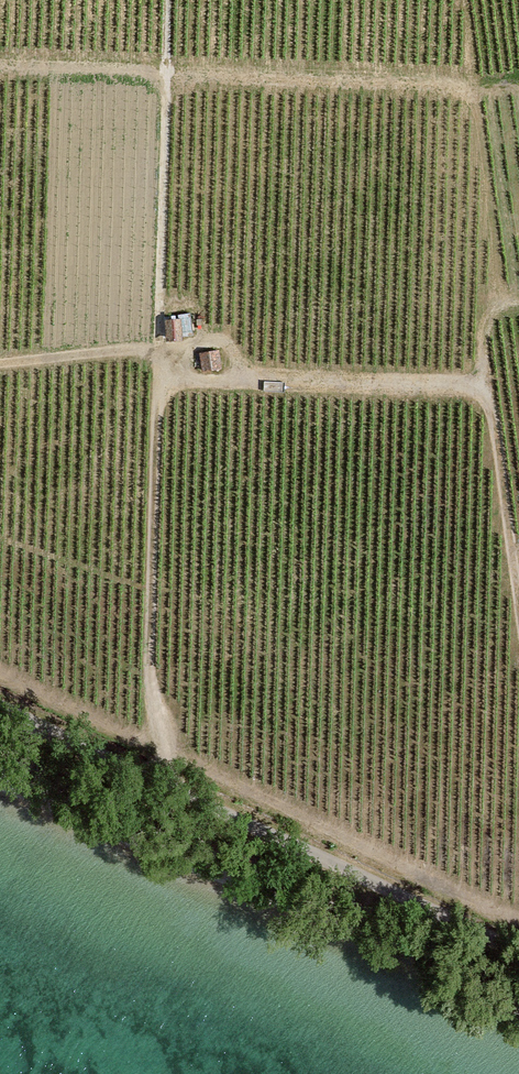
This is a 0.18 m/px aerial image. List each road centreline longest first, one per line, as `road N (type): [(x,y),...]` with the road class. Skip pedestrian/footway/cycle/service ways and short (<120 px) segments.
road 1 (track): [(0,709),(518,947)]
road 2 (track): [(172,788),(151,674),(159,354)]
road 3 (track): [(0,62),(430,83)]
road 4 (track): [(159,354),(169,0)]
road 5 (track): [(158,380),(484,388)]
road 6 (track): [(518,604),(484,388)]
road 7 (track): [(0,364),(159,354)]

